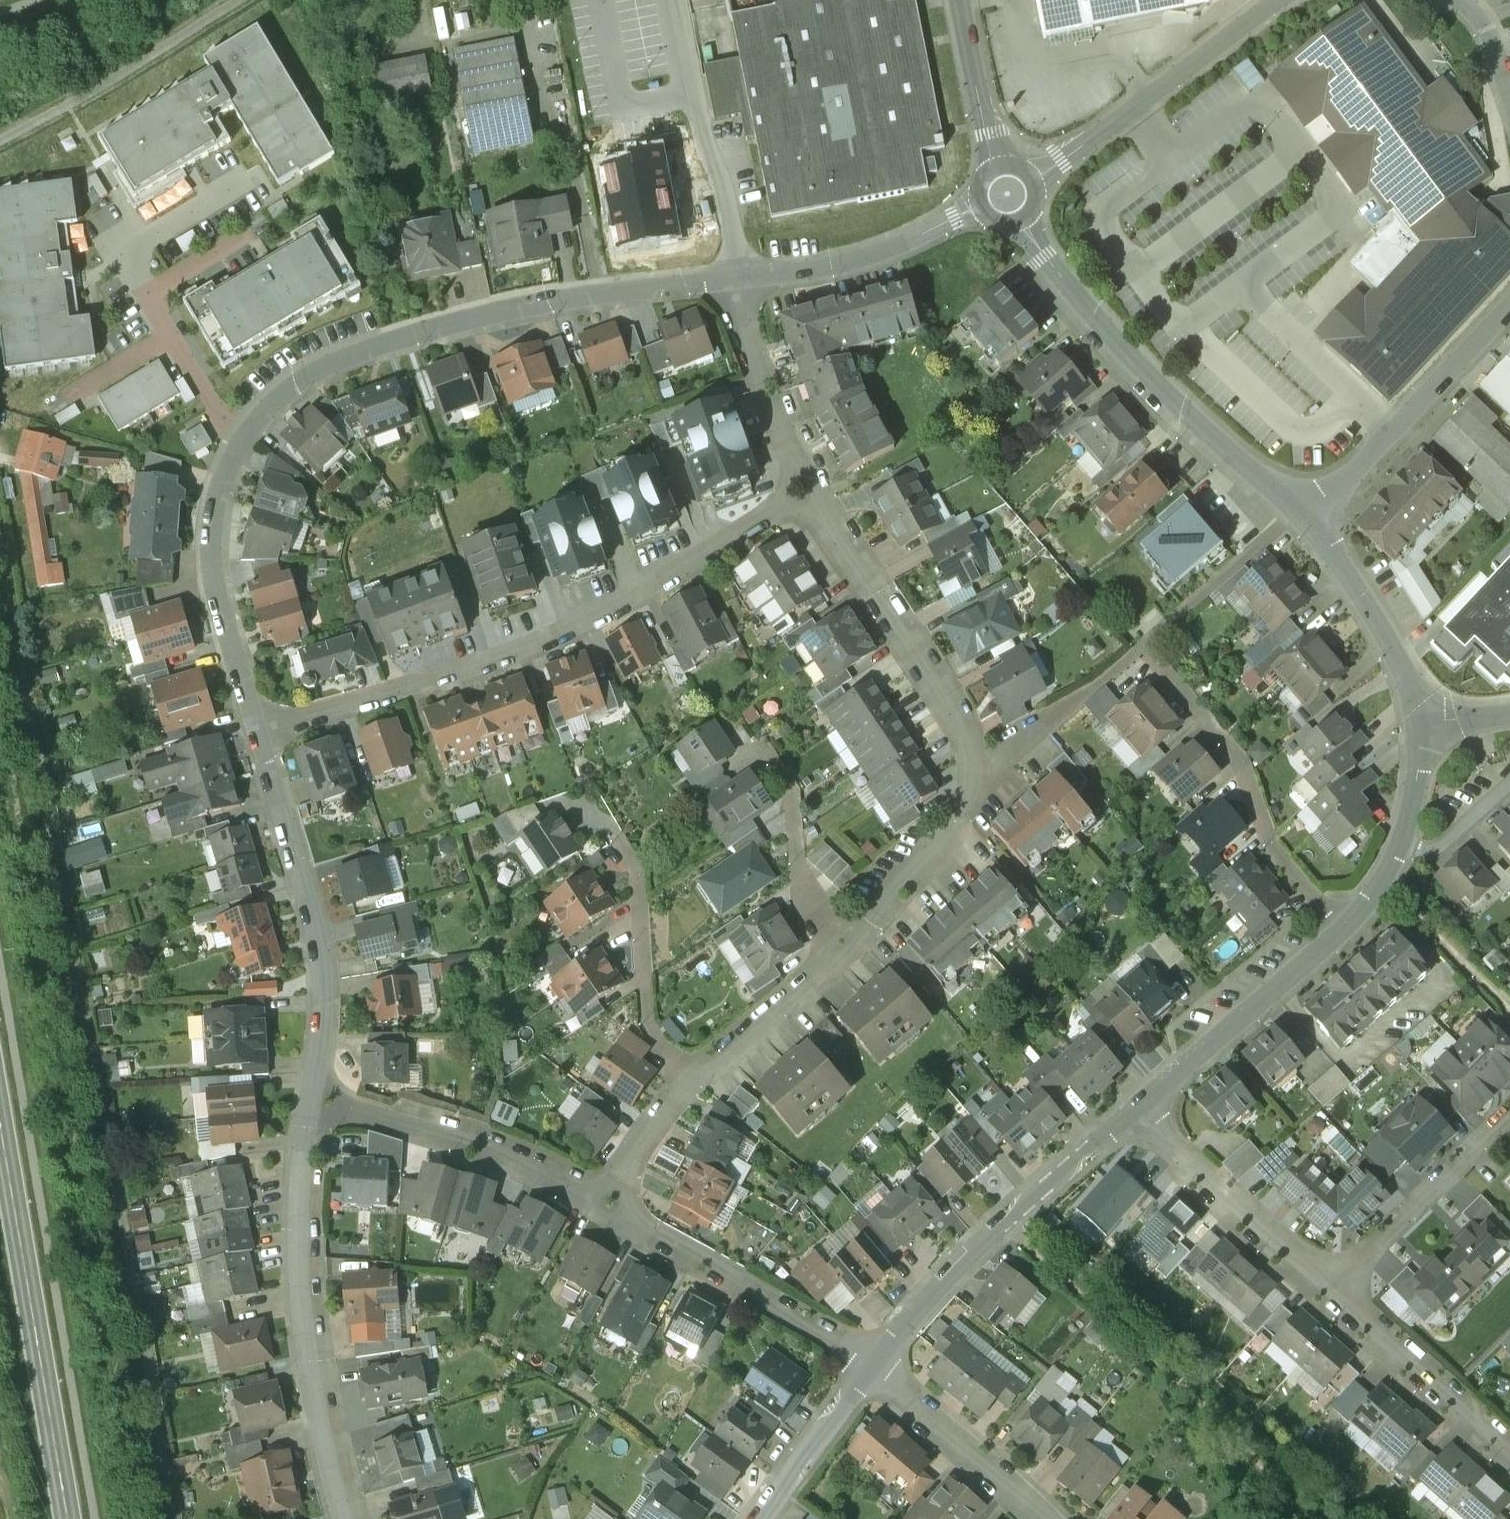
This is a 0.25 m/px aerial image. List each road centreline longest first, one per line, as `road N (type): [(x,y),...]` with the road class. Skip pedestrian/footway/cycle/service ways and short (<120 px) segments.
road 1 (track): [(0,528),(173,1518)]
road 2 (residential): [(601,1201),(686,1083),(847,948),(961,827),(976,775),(958,715),(810,487)]
road 3 (residential): [(259,732),(218,585),(216,524),(230,469),(281,405),(319,375),(488,315),(726,284)]
road 4 (residential): [(810,487),(690,567),(568,632),(432,685),(259,732)]
road 5 (residential): [(1139,1117),(1346,930),(1386,878),(1421,789),(1427,718)]
road 6 (residential): [(1010,198),(1044,260),(1099,327),(1306,519)]
road 7 (residential): [(344,1518),(306,1344),(298,1261),(314,1108)]
road 8 (secondary): [(69,1518),(0,1112)]
road 9 (residential): [(314,1108),(324,989),(316,924),(259,732)]
road 10 (residential): [(877,1370),(1002,1230),(1139,1117)]
road 11 (residential): [(1010,198),(1275,0)]
road 12 (residential): [(877,1370),(601,1201)]
road 13 (residential): [(601,1201),(495,1151),(400,1119),(314,1108)]
road 14 (residential): [(726,284),(797,275),(1010,198)]
road 15 (residential): [(1509,313),(1306,519)]
road 16 (track): [(240,0),(0,141)]
road 17 (residential): [(1139,1117),(1325,1291)]
road 18 (residential): [(1509,1119),(1325,1291)]
road 19 (residential): [(1325,1291),(1509,1451)]
road 20 (residential): [(1306,519),(1377,624),(1427,718)]
road 21 (residential): [(877,1370),(1051,1518)]
road 22 (residential): [(810,487),(726,284)]
road 23 (residential): [(962,0),(1010,198)]
road 24 (residential): [(764,1518),(877,1370)]

